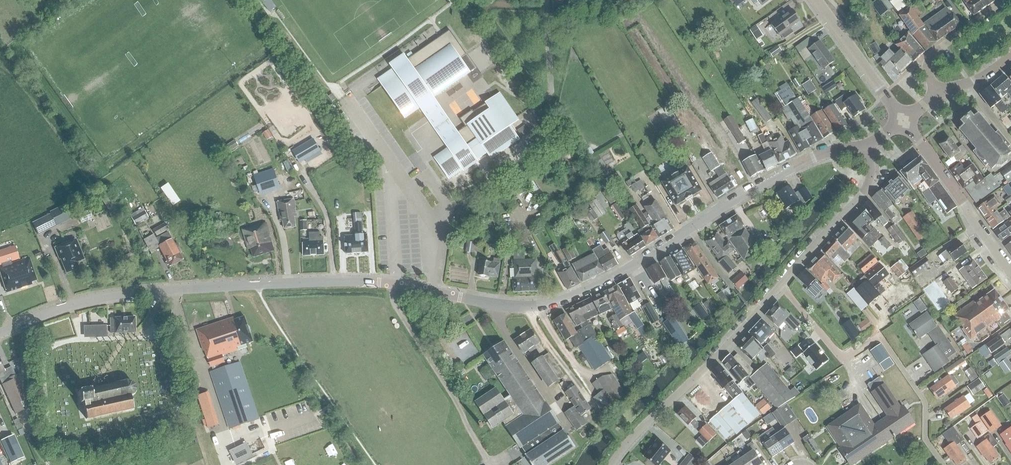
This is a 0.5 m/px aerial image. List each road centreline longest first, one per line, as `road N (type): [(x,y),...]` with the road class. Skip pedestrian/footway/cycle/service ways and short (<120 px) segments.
road 1 (residential): [(297,283),(371,282),(489,304),(551,304),(621,273),(802,162),(870,144)]
road 2 (residential): [(611,464),(857,202),(870,177),(870,144)]
road 3 (residential): [(400,464),(309,334),(297,283)]
road 4 (residential): [(1010,276),(903,121)]
road 5 (unclassified): [(0,333),(53,312),(150,291)]
road 6 (residential): [(903,121),(815,0)]
road 7 (residential): [(150,291),(297,283)]
road 8 (residential): [(938,96),(930,56),(1007,0)]

